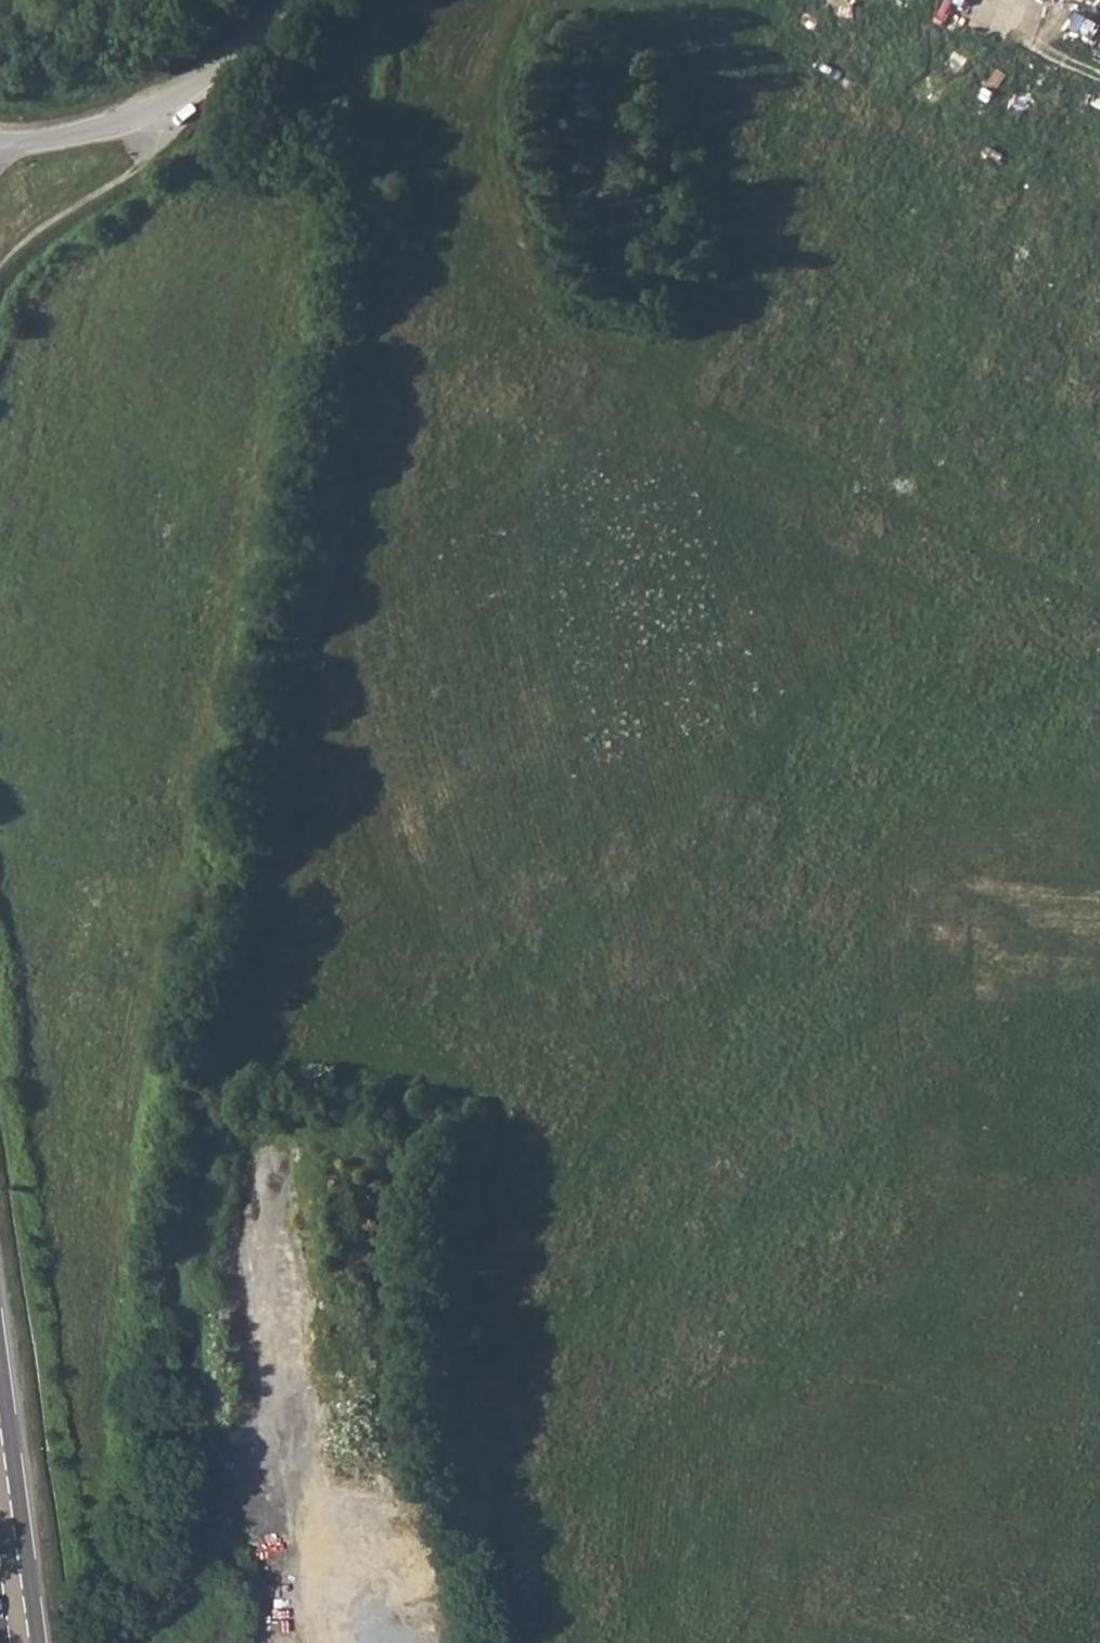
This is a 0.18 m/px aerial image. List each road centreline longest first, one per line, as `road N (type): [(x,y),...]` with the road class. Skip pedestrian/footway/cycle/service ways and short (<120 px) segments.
road 1 (unclassified): [(296,0),(180,98),(90,132),(0,145)]
road 2 (secondary): [(43,1642),(4,1359)]
road 3 (track): [(1099,77),(962,0)]

